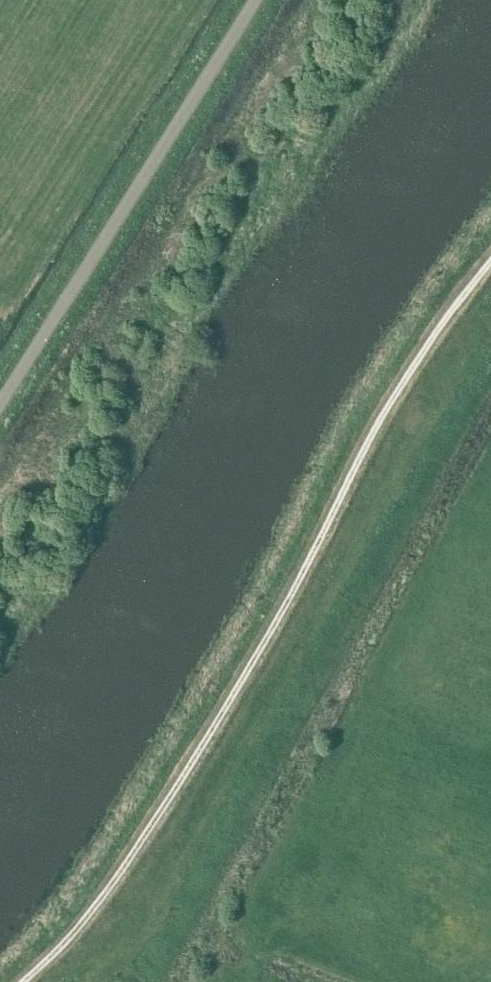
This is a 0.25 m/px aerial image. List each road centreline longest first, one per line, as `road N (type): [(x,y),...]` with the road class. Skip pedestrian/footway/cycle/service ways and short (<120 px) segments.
road 1 (unclassified): [(0,410),(253,0)]

